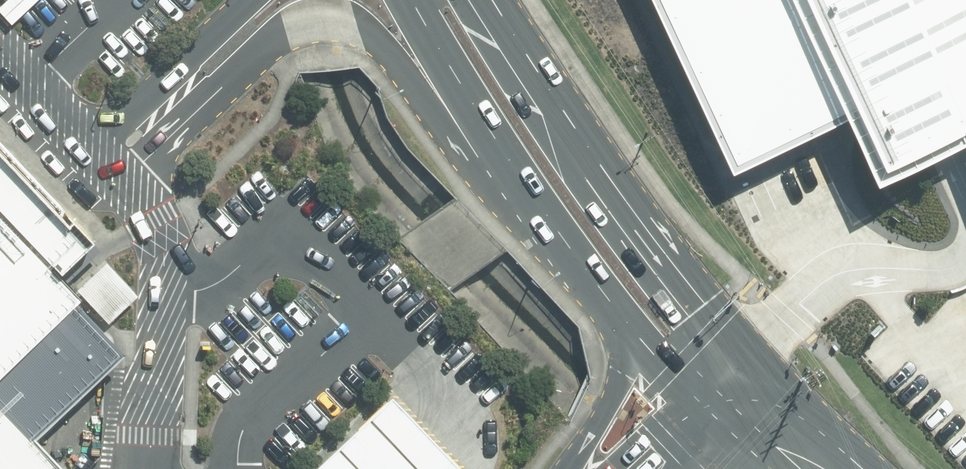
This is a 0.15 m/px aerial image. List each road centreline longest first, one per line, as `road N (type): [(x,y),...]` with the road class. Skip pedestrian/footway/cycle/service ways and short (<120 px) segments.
road 1 (primary): [(478,0),(692,312),(729,393)]
road 2 (primary): [(621,307),(503,156),(440,39),(432,0)]
road 3 (primary): [(586,468),(620,372),(621,307)]
road 4 (primary): [(729,393),(646,340),(621,307)]

